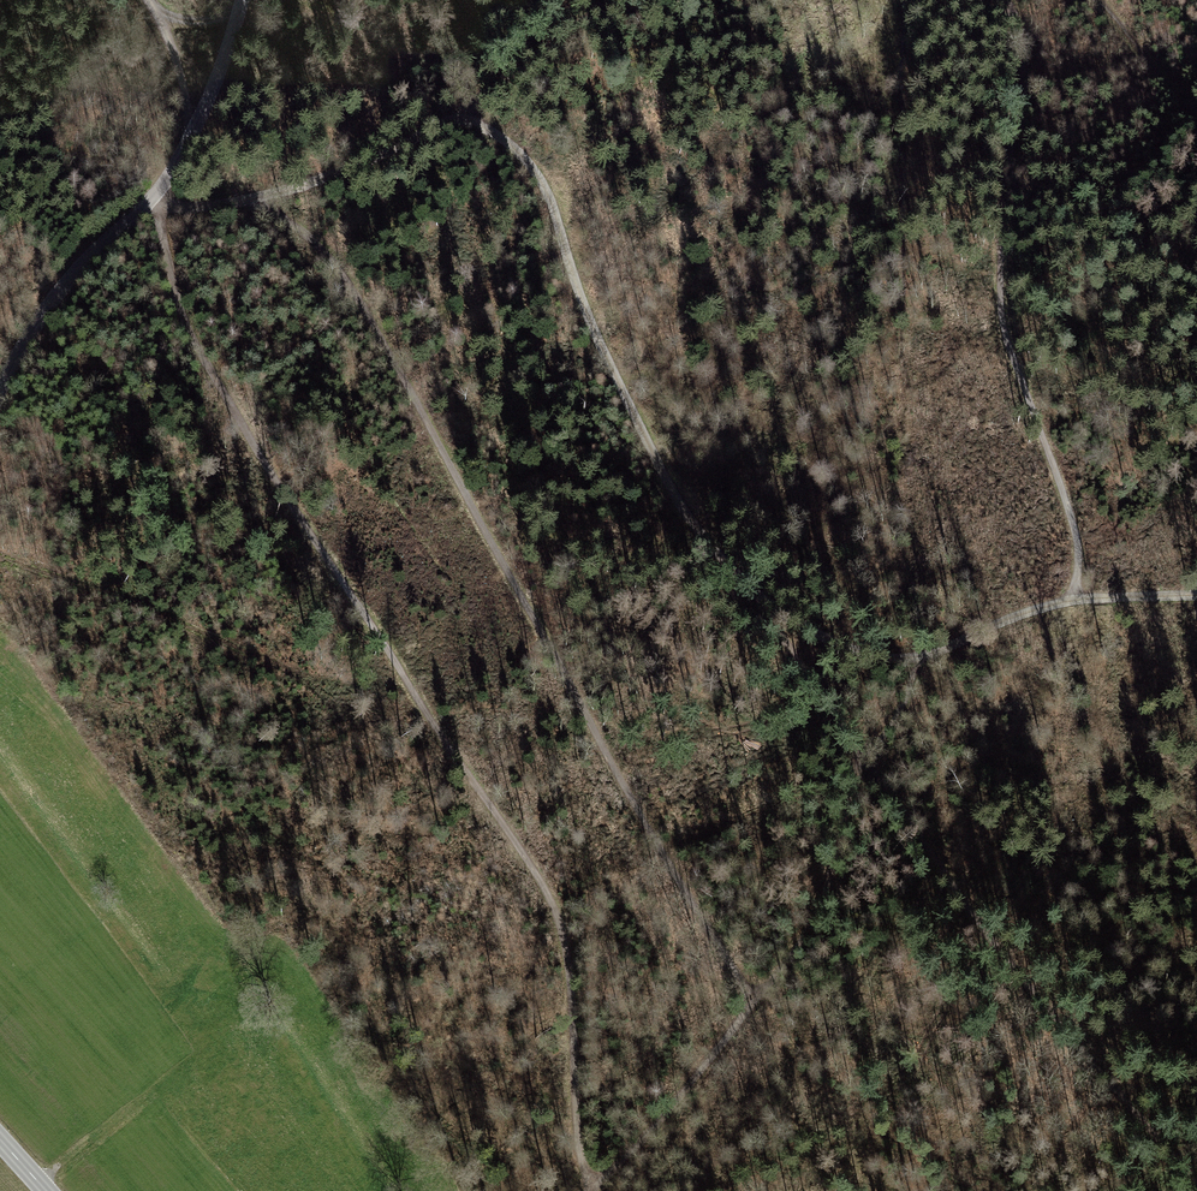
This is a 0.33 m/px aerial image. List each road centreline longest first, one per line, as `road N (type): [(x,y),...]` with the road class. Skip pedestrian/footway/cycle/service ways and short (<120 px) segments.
road 1 (track): [(157,207),(181,318),(204,363),(556,907),(570,976),(584,1190)]
road 2 (track): [(257,200),(321,246),(378,328),(573,699),(757,1000)]
road 3 (track): [(768,611),(867,765),(1018,971),(1196,1181)]
road 4 (track): [(917,662),(867,765),(808,929),(611,1190)]
road 5 (track): [(1074,597),(1077,531),(1009,352),(997,280),(1002,182),(1026,53),(1010,0)]
road 6 (track): [(460,113),(532,166),(594,325),(684,512),(768,611)]
road 7 (residential): [(0,392),(46,305),(151,198),(184,150),(247,0)]
road 8 (track): [(460,113),(358,164),(257,200),(157,207),(151,198)]
road 9 (track): [(608,0),(460,113)]
road 10 (track): [(1074,597),(917,662)]
road 11 (track): [(1097,0),(1196,126)]
road 12 (track): [(768,611),(838,643),(917,662)]
road 13 (track): [(145,0),(171,38),(194,132)]
road 14 (track): [(1196,593),(1074,597)]

